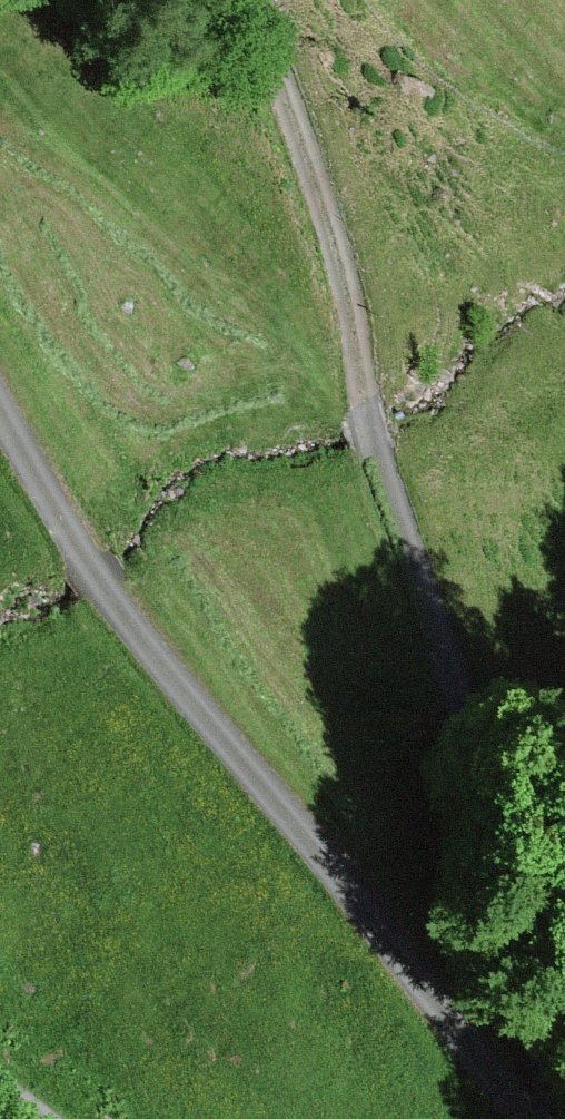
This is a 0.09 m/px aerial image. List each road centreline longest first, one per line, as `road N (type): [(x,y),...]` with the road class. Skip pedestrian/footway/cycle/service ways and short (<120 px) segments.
road 1 (track): [(526,1118),(359,310),(257,0)]
road 2 (track): [(0,396),(123,609),(524,1118)]

